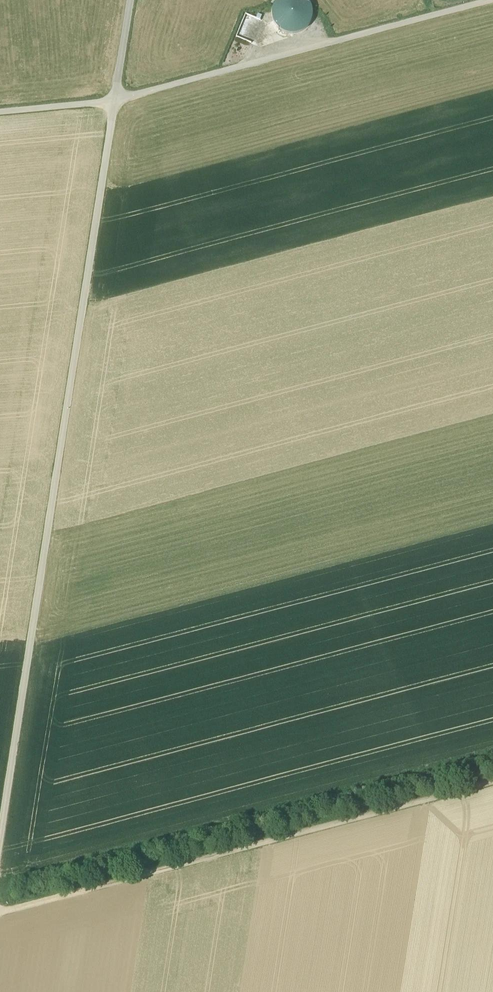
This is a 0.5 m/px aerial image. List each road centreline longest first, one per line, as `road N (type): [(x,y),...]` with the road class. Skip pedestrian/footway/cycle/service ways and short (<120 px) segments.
road 1 (track): [(130,0),(0,836)]
road 2 (track): [(0,912),(492,781)]
road 3 (track): [(0,112),(113,101),(489,0)]

